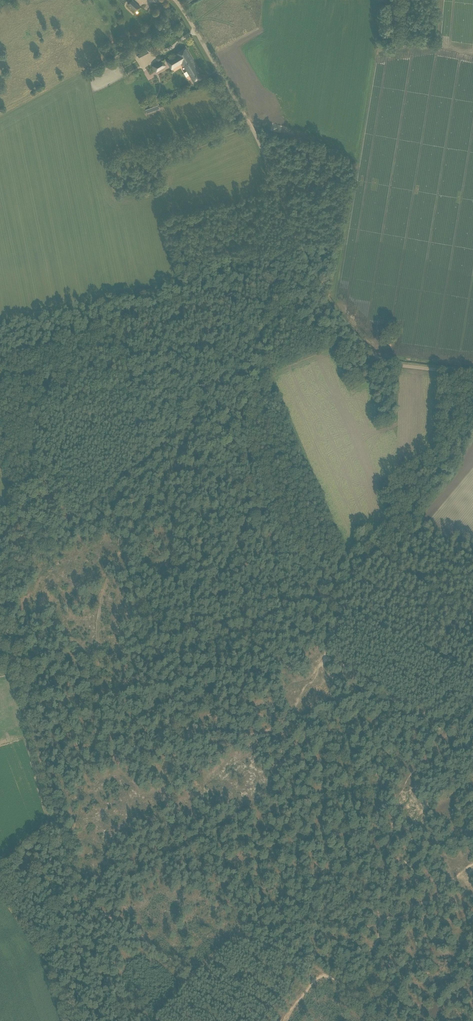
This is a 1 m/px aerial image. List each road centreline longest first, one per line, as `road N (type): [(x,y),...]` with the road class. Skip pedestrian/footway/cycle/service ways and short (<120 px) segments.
road 1 (unclassified): [(472,374),(375,362),(355,340),(310,273),(258,140),(175,0)]
road 2 (track): [(263,1020),(79,906),(16,669)]
road 3 (track): [(325,655),(274,727),(129,757),(93,739),(97,665)]
road 4 (track): [(265,158),(249,258),(192,427)]
road 5 (track): [(97,665),(109,573),(192,427)]
road 6 (track): [(472,699),(462,693),(413,710),(325,655)]
road 7 (track): [(380,554),(472,420)]
road 8 (track): [(97,665),(244,633)]
road 9 (track): [(472,676),(344,610)]
road 10 (track): [(93,739),(71,879)]

